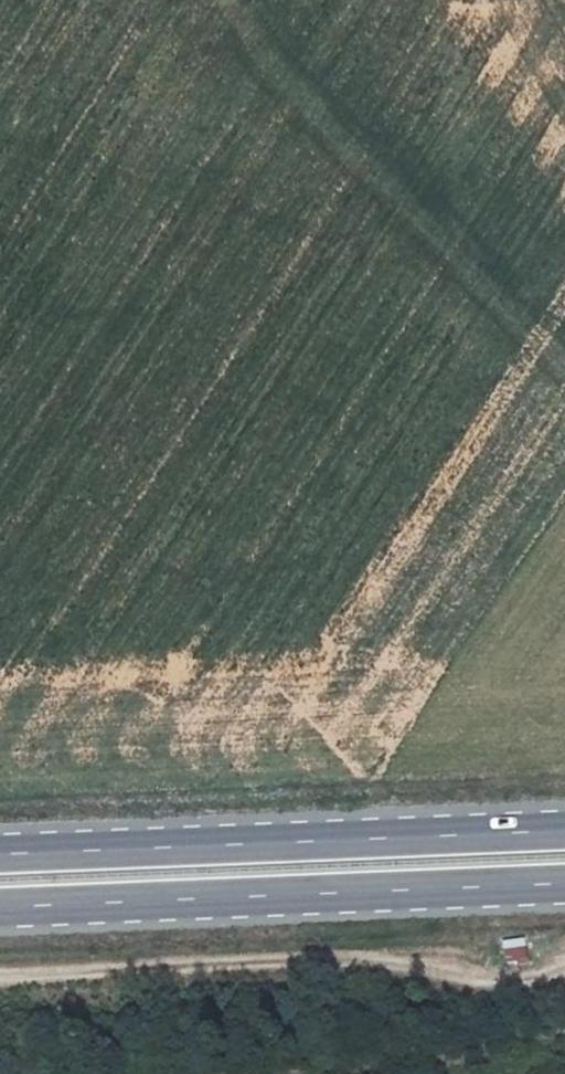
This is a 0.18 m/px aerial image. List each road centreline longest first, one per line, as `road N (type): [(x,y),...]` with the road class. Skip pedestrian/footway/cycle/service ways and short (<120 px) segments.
road 1 (track): [(564,977),(517,988),(351,961),(0,974)]
road 2 (trunk): [(564,829),(0,851)]
road 3 (trunk): [(0,909),(564,887)]

